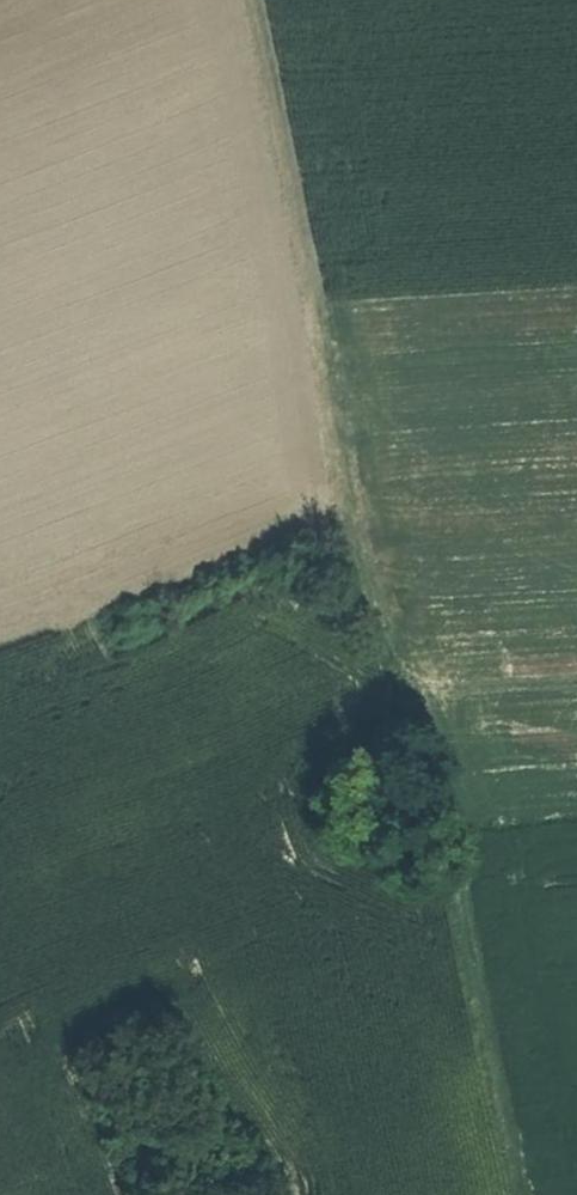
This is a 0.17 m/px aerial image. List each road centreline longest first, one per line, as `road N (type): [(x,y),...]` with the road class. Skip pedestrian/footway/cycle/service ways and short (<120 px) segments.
road 1 (track): [(520,1194),(462,911),(349,506),(249,0)]

